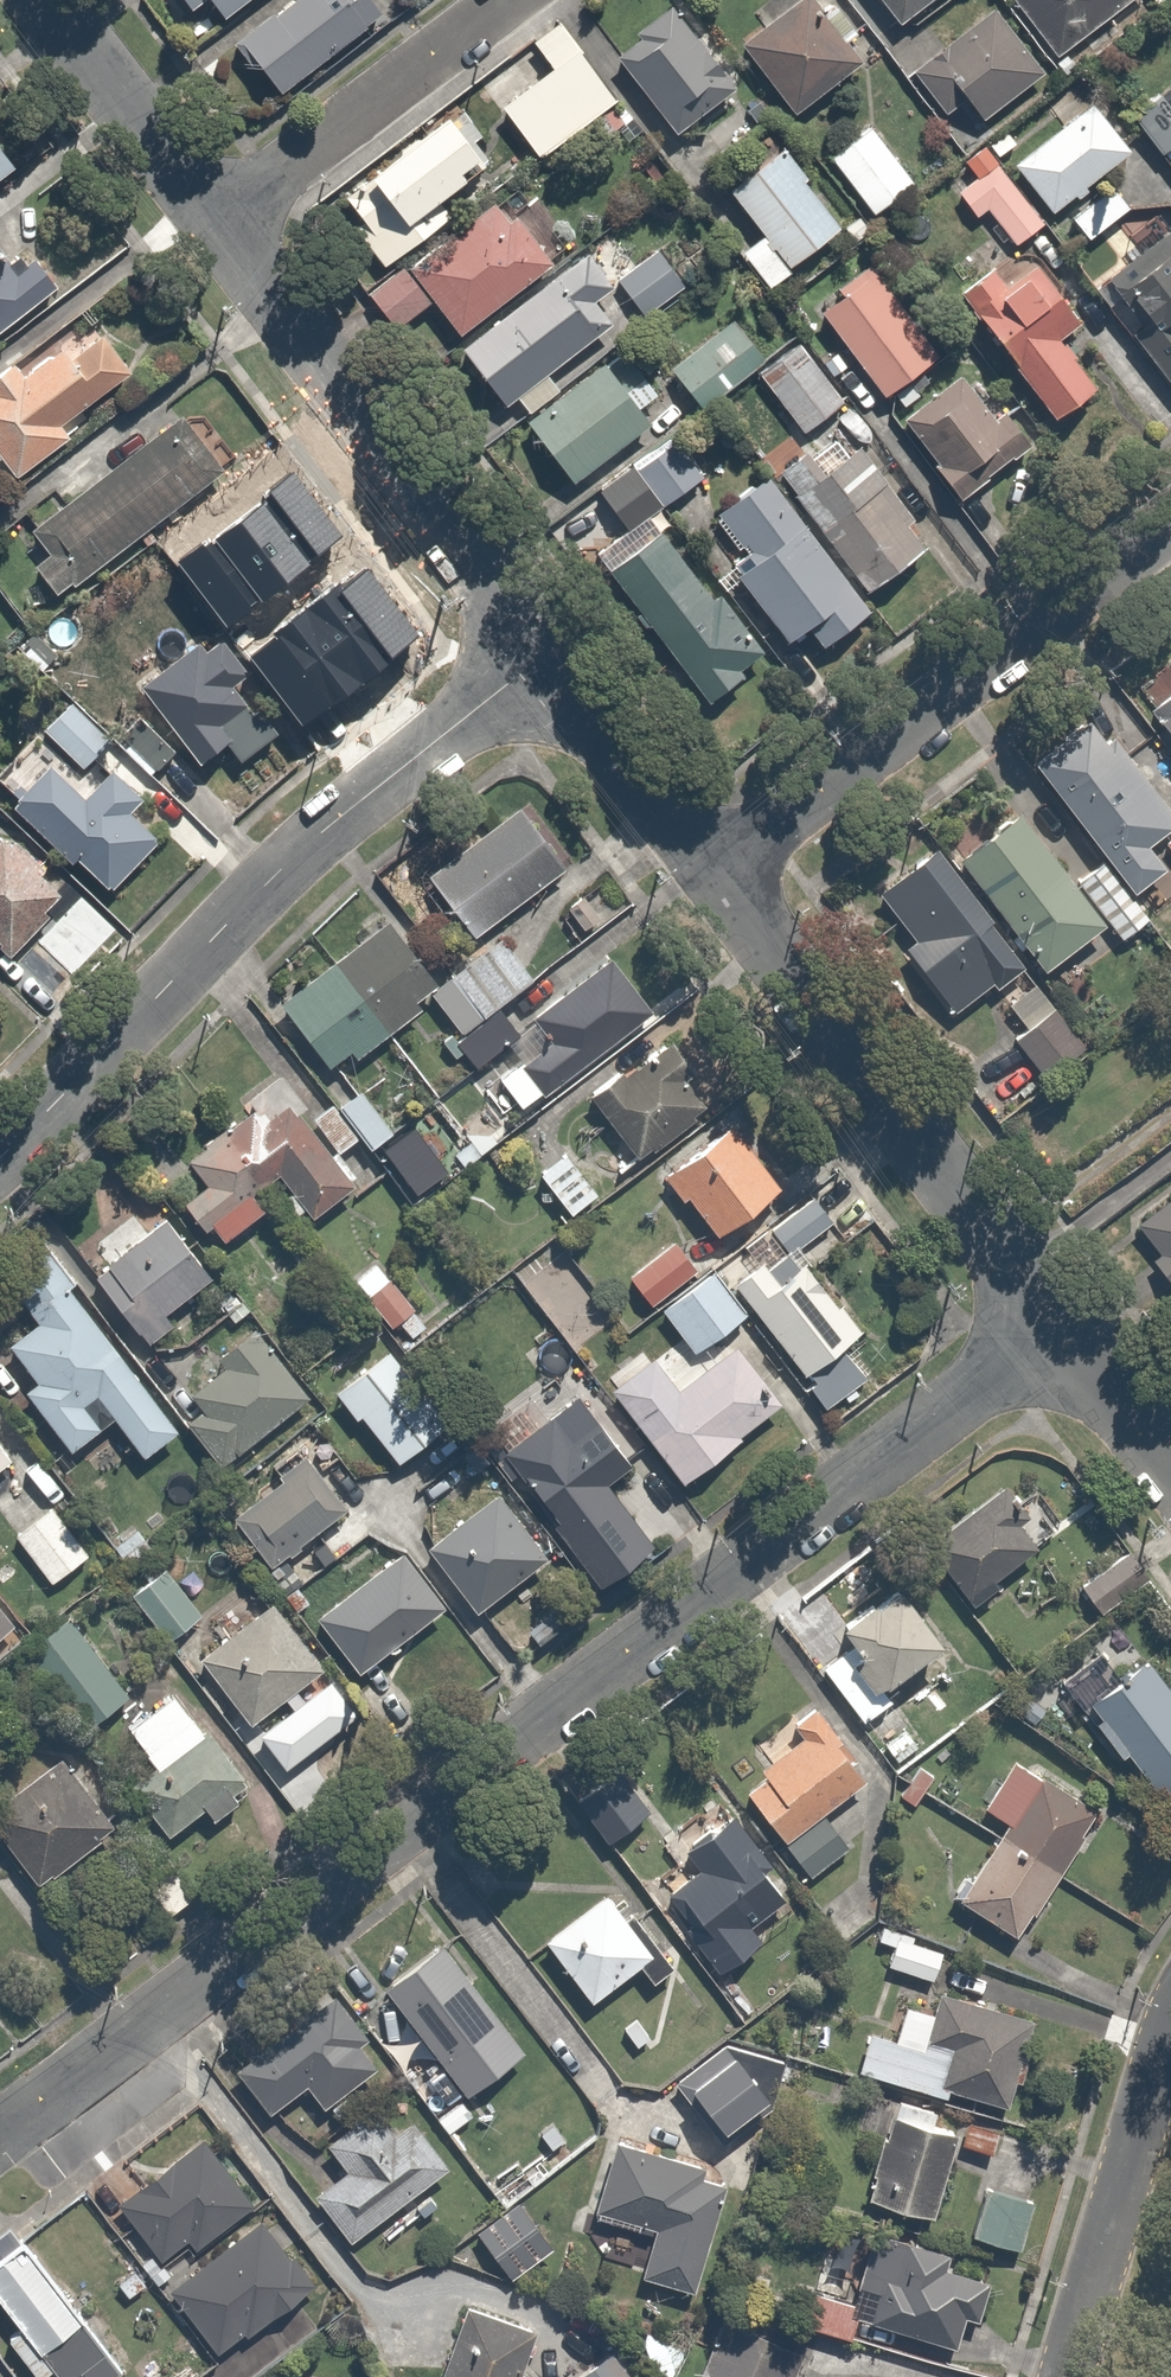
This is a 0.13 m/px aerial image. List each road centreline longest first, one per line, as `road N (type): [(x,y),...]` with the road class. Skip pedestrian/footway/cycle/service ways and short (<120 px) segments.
road 1 (residential): [(1046,1325),(0,2136)]
road 2 (residential): [(0,1147),(330,822),(551,657)]
road 3 (residential): [(1170,523),(710,872)]
road 4 (residential): [(1046,1325),(710,872)]
road 5 (residential): [(551,657),(216,225)]
road 6 (residential): [(216,225),(510,0)]
road 7 (residential): [(1070,2376),(1170,2027)]
road 8 (residential): [(216,225),(44,0)]
road 9 (residential): [(710,872),(551,657)]
road 10 (residential): [(1170,1480),(1046,1325)]

